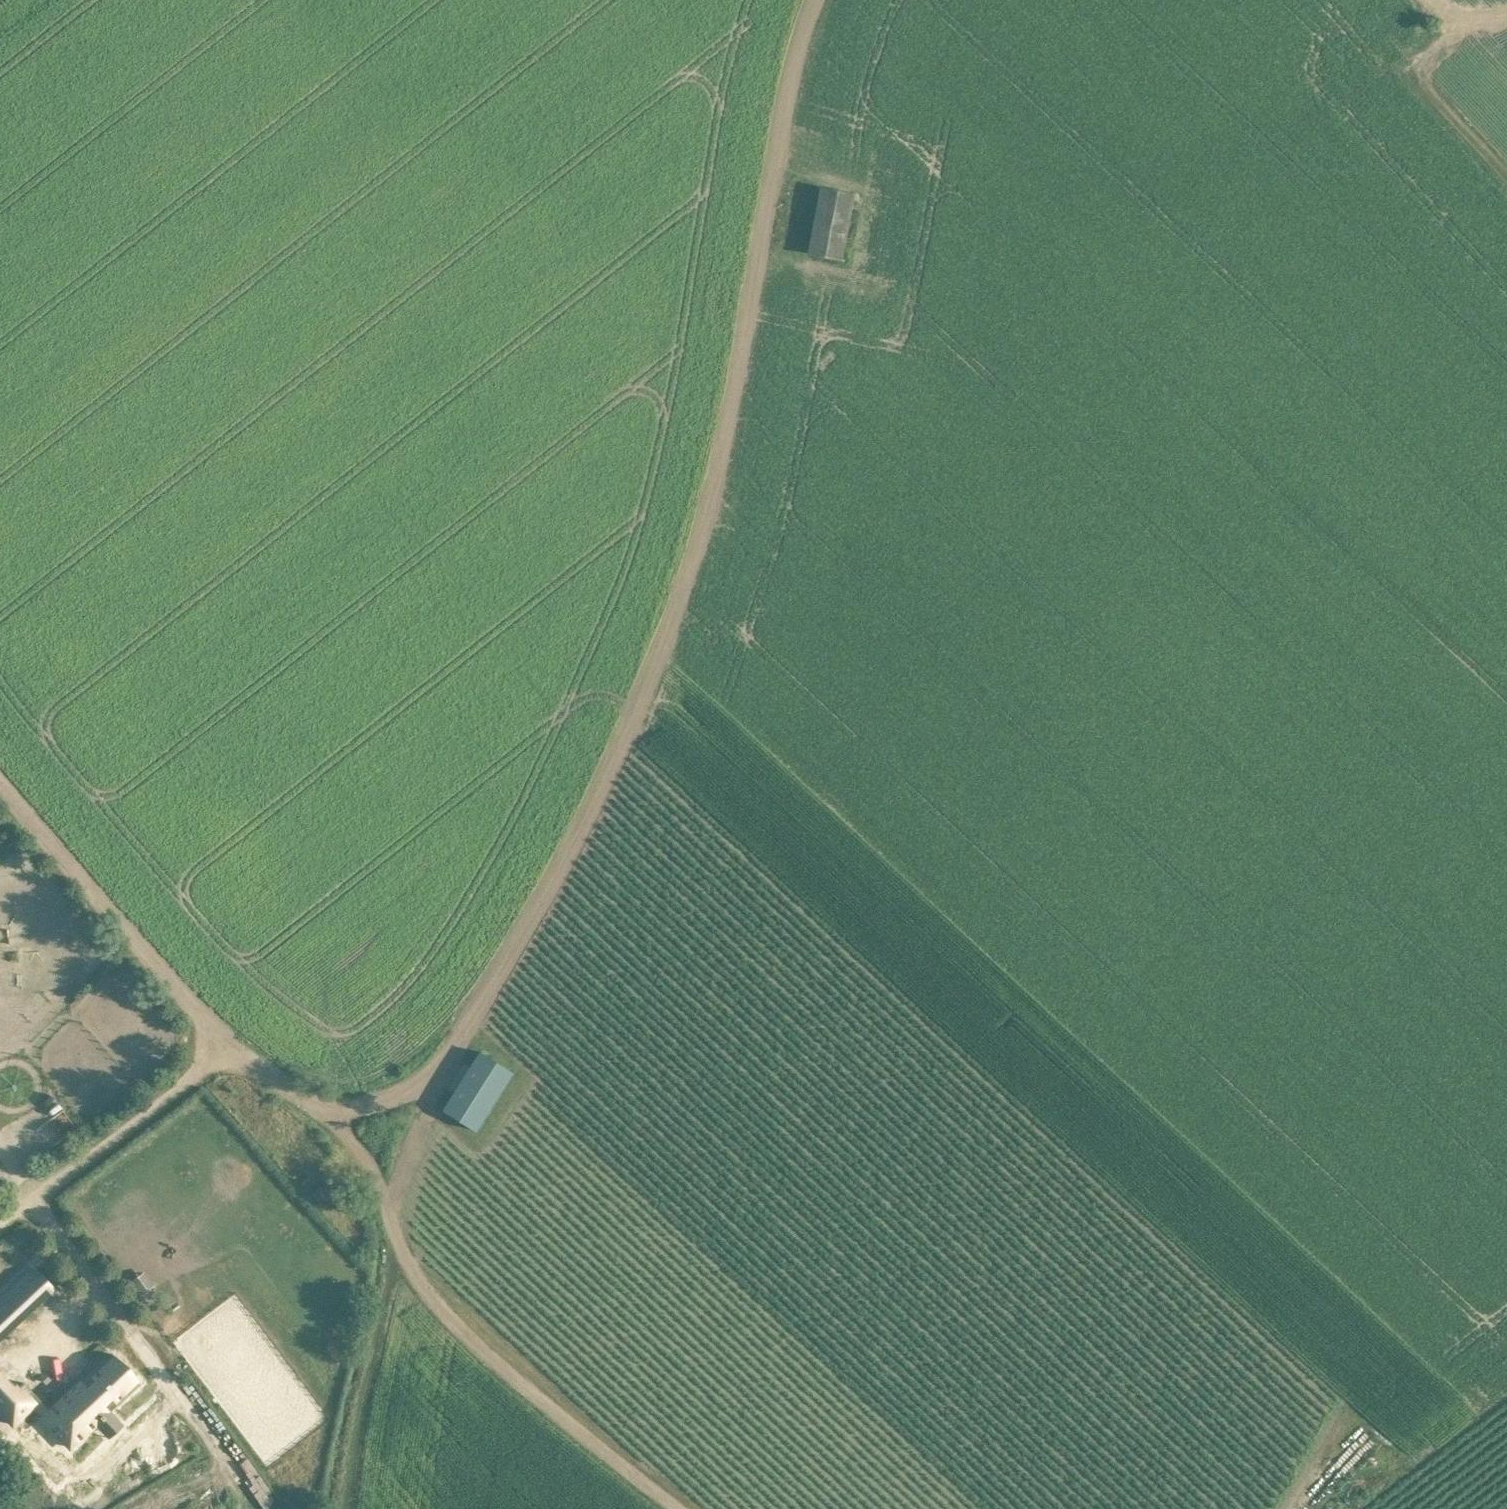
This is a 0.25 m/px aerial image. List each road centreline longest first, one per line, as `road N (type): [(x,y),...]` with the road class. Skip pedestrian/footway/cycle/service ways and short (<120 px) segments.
road 1 (track): [(315,1103),(364,1104),(430,1082),(551,888),(636,705),(737,400),(812,0)]
road 2 (track): [(674,1508),(444,1313),(395,1243),(372,1178),(315,1103)]
road 3 (track): [(338,1508),(401,1182),(430,1082)]
road 4 (track): [(227,1053),(0,790)]
road 5 (track): [(0,1221),(227,1053)]
road 6 (track): [(1506,184),(1431,93),(1433,57),(1464,18)]

